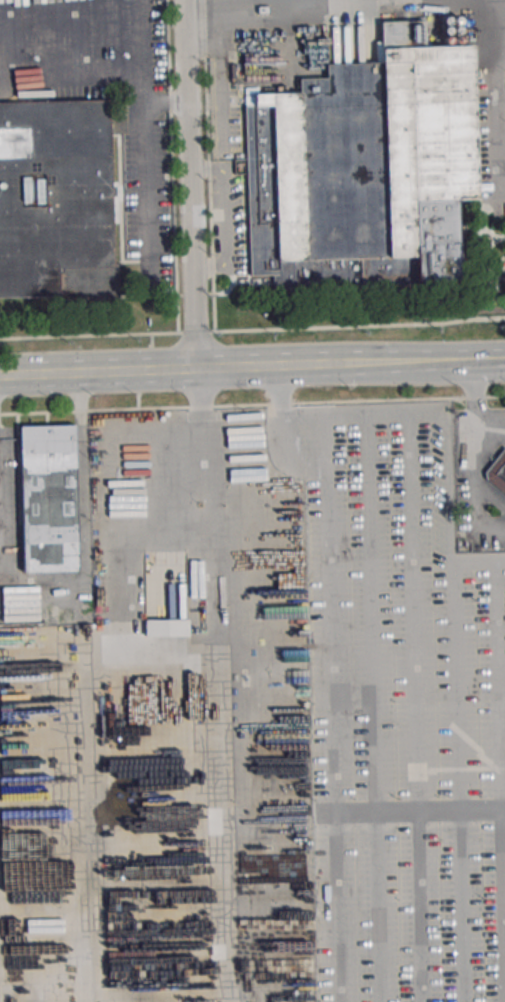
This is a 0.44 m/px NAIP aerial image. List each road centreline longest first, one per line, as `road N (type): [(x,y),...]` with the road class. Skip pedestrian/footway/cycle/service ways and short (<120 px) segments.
road 1 (residential): [(192,372),(181,0)]
road 2 (secondary): [(0,377),(345,368)]

